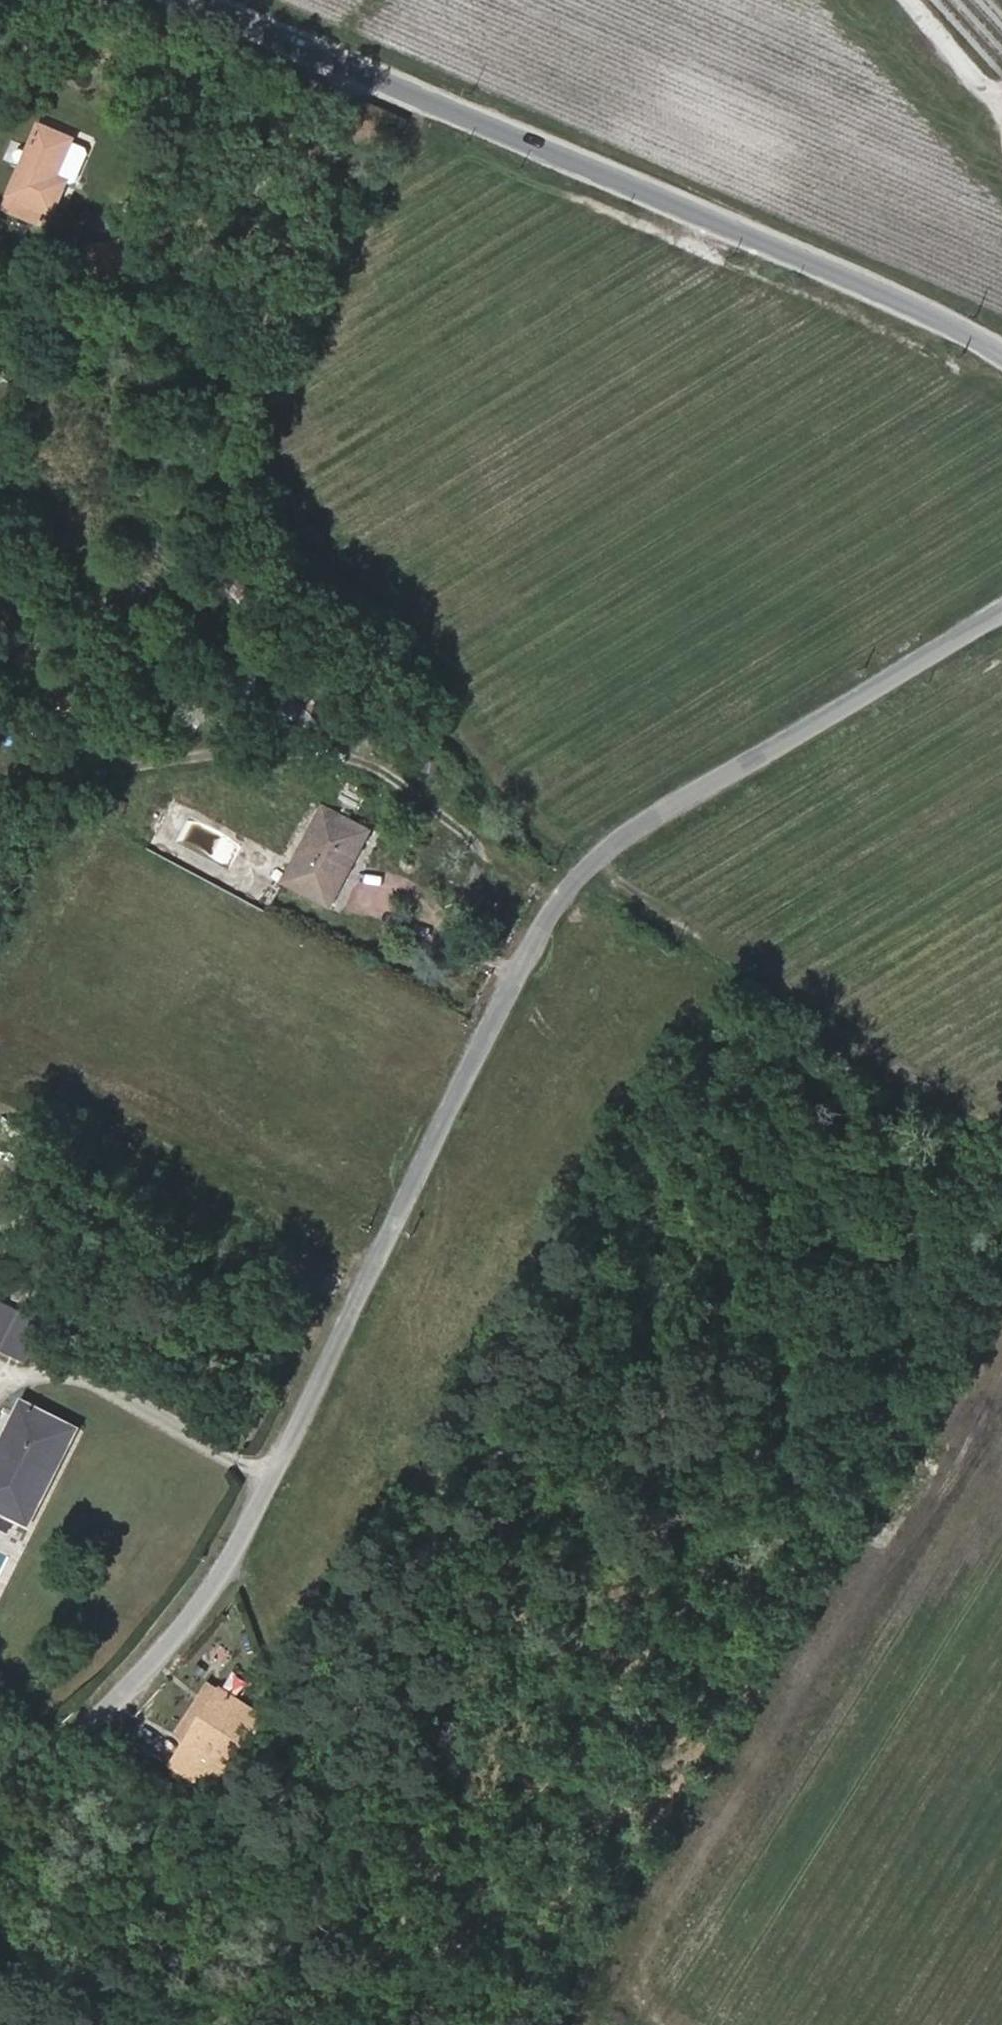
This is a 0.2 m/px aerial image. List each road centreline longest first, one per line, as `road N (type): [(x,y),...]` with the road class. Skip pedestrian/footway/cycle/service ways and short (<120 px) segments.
road 1 (residential): [(1001,617),(588,872),(239,1564),(0,1880)]
road 2 (tertiary): [(1001,353),(818,264),(201,0)]
road 3 (track): [(908,0),(1001,108)]

